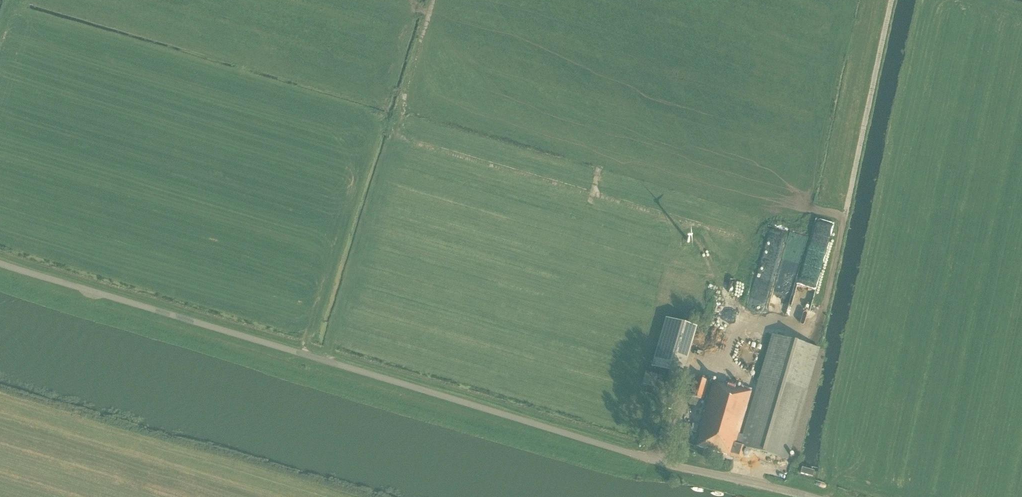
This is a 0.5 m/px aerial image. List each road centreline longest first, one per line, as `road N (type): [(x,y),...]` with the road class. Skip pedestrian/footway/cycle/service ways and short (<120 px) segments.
road 1 (unclassified): [(812,496),(643,457),(0,263)]

